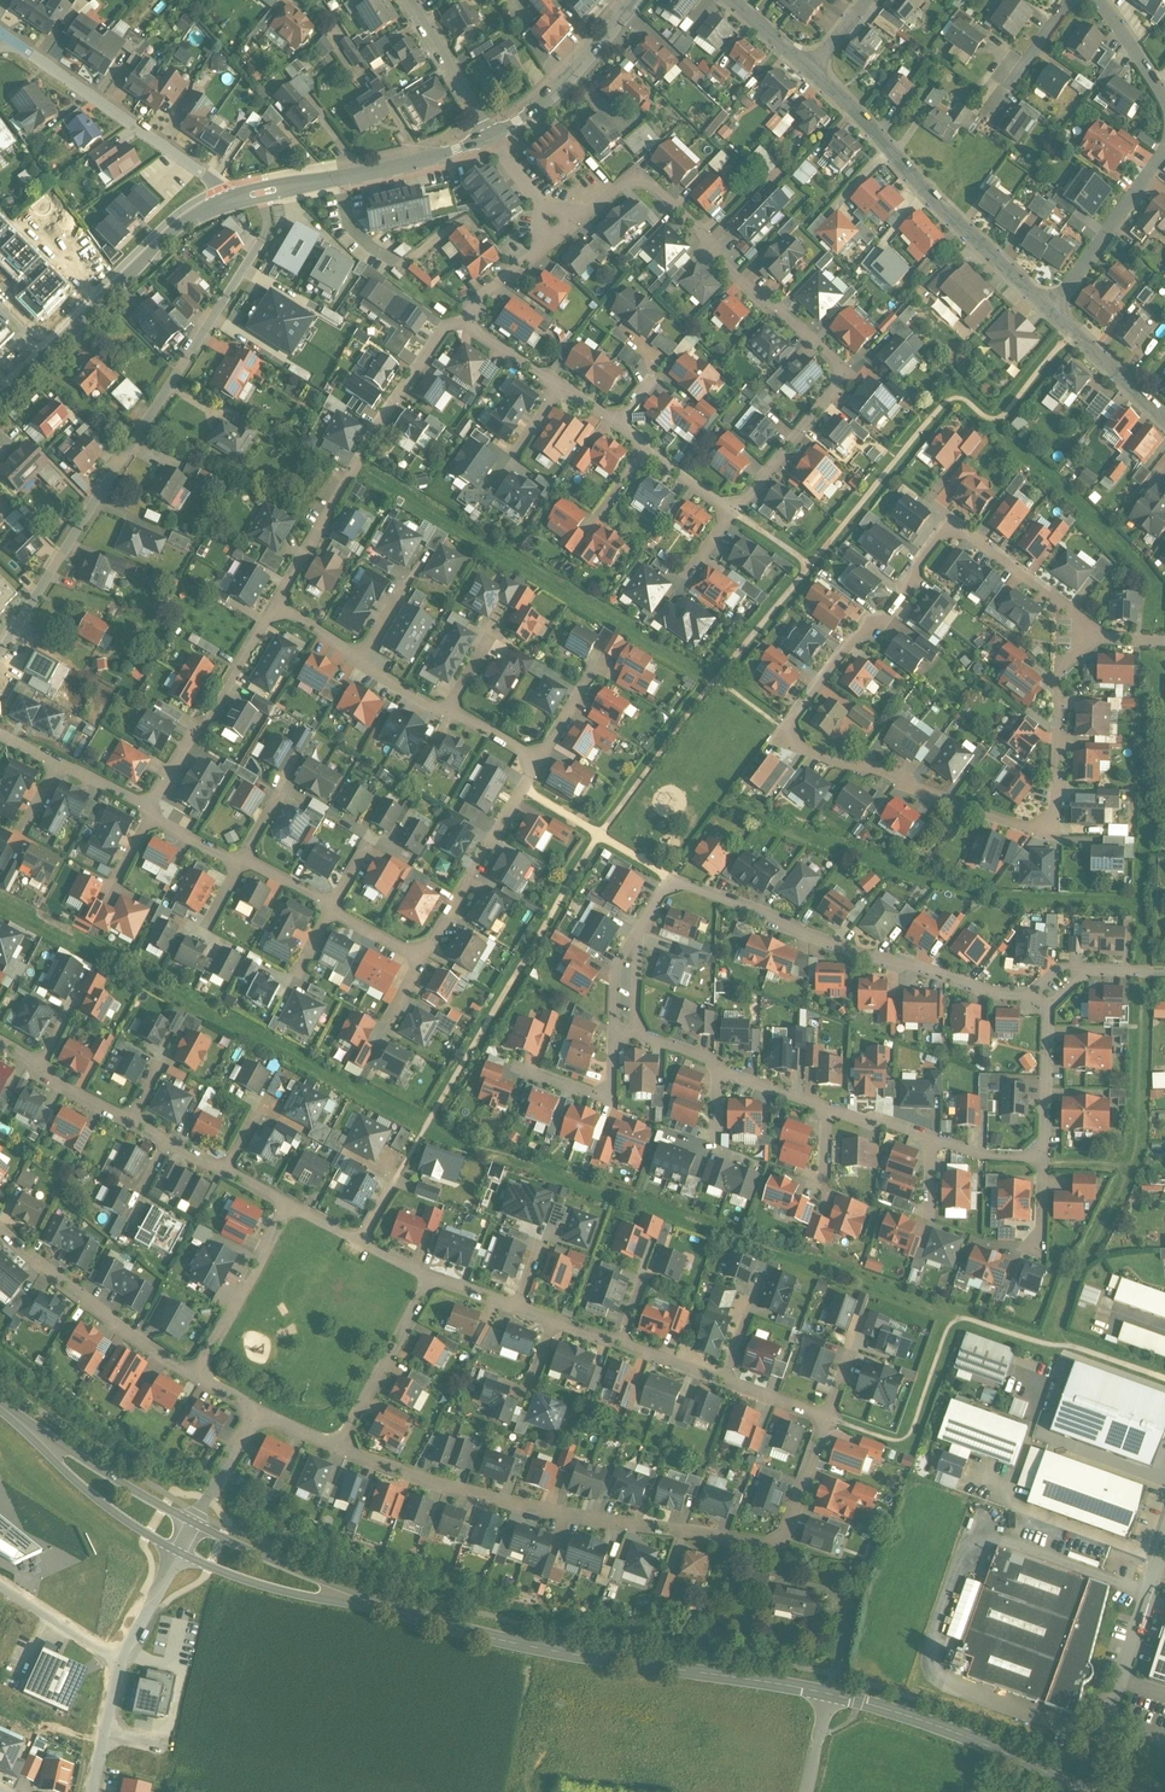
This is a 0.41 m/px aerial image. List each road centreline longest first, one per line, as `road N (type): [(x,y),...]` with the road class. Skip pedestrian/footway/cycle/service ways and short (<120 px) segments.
road 1 (residential): [(337,1449),(508,1503),(770,1547),(787,1531),(827,1417)]
road 2 (residential): [(557,233),(636,175),(845,374),(731,513)]
road 3 (residential): [(784,731),(798,747),(915,790),(1024,828),(1046,823),(1055,812),(1059,673),(1098,639)]
road 4 (residential): [(1047,997),(992,995),(947,976),(893,968),(670,882),(638,935)]
road 5 (residential): [(1098,639),(953,523),(884,618),(855,637),(784,731)]
road 6 (secondary): [(414,1617),(626,1664),(829,1694)]
road 7 (residential): [(276,607),(375,427),(437,337),(450,325),(467,325)]
road 8 (residential): [(810,66),(1049,310)]
road 9 (residential): [(0,655),(179,370)]
road 10 (tertiary): [(223,203),(139,262),(0,401)]
road 11 (secondary): [(829,1694),(958,1734),(1088,1791)]
road 12 (residential): [(5,41),(204,174),(223,203)]
road 13 (tertiary): [(488,136),(432,157),(223,203)]
road 14 (secondary): [(179,1552),(266,1587),(414,1617)]
road 15 (residential): [(149,811),(276,607)]
road 16 (secondary): [(414,1617),(194,1523)]
road 17 (residential): [(0,1234),(193,1375)]
road 18 (secondary): [(0,1409),(94,1497),(179,1552)]
road 19 (secondary): [(194,1523),(0,1403)]
road 20 (residential): [(537,763),(422,959)]
road 21 (tertiary): [(633,0),(544,103),(488,136)]
road 22 (residential): [(1049,310),(1164,147)]
road 23 (residential): [(337,1449),(431,1279)]
road 24 (residential): [(193,1375),(258,1270),(285,1205)]
road 25 (residential): [(1164,1542),(1108,1720)]
road 26 (residential): [(341,1791),(165,1745)]
road 27 (residential): [(1043,1158),(1047,997)]
road 28 (residential): [(515,1066),(611,1100),(612,1042)]
road 29 (residential): [(407,0),(488,136)]
road 30 (residential): [(1049,310),(1164,417)]
road 31 (residential): [(119,1658),(0,1588)]
road 32 (residential): [(89,1791),(119,1658)]
road 33 (residential): [(191,351),(263,238)]
road 34 (residential): [(467,325),(472,308),(557,233)]
road 35 (residential): [(119,1658),(179,1552)]

